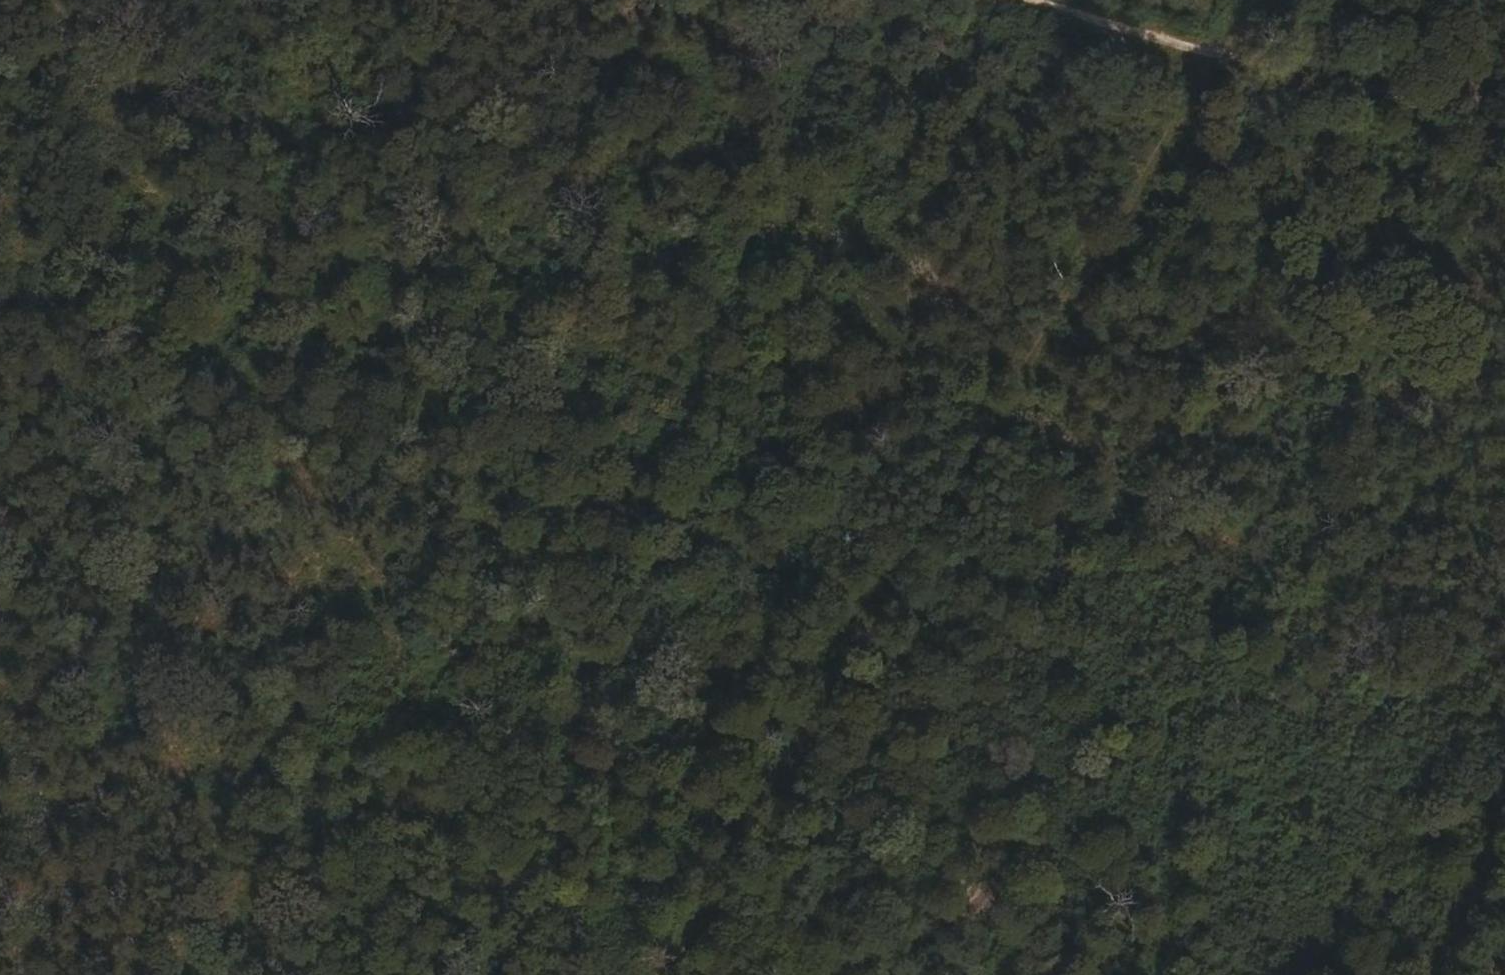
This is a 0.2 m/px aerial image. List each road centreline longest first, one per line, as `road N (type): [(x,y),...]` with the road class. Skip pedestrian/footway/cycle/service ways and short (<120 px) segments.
road 1 (track): [(1504,137),(1019,0)]

